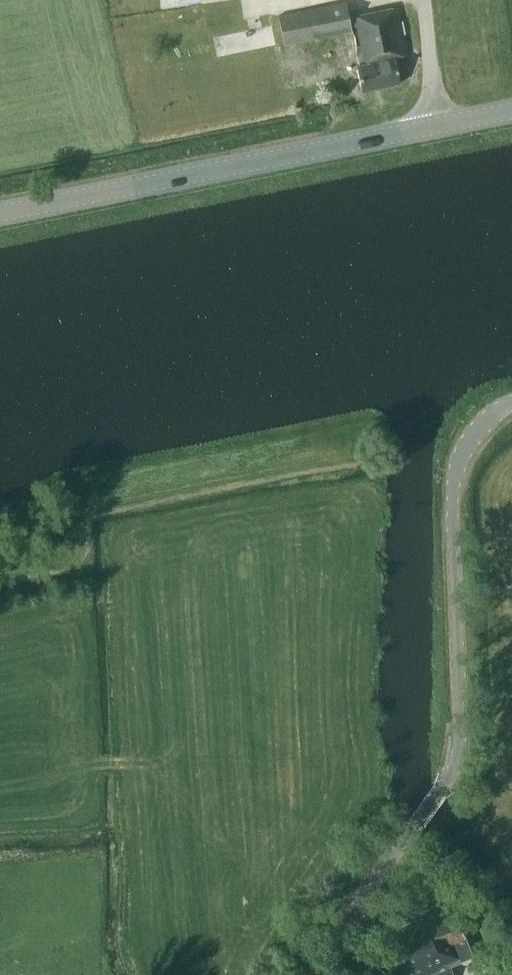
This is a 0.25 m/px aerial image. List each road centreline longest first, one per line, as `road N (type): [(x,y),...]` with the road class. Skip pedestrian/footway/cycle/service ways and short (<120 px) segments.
road 1 (unclassified): [(317,974),(454,766),(455,473),(476,431),(511,402)]
road 2 (tertiary): [(0,218),(436,128)]
road 3 (unclassified): [(436,128),(424,0)]

